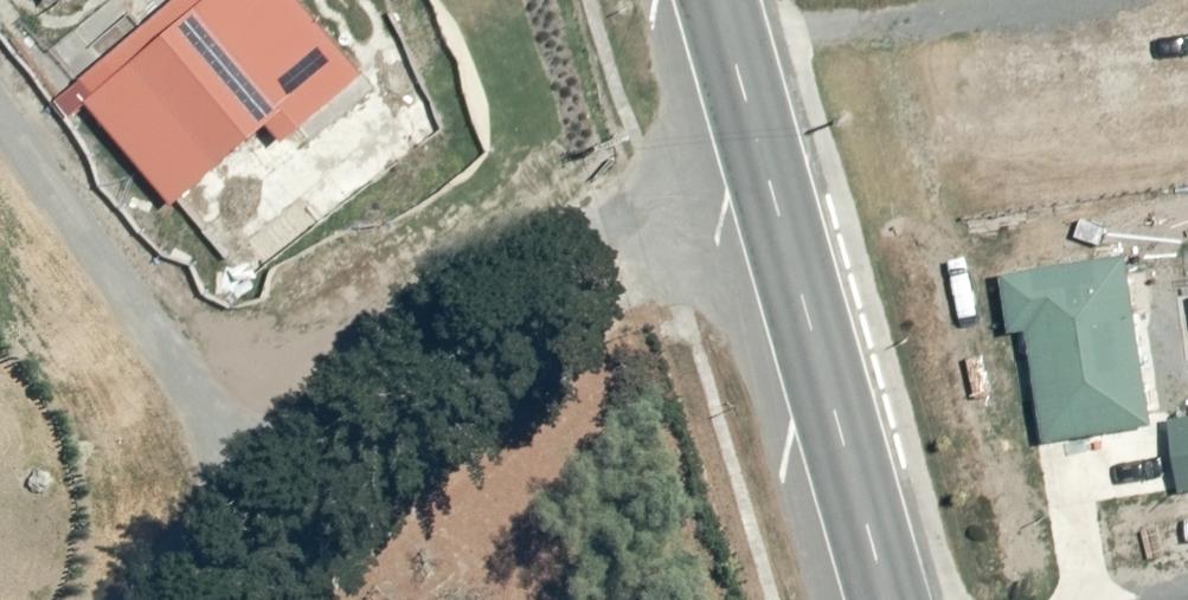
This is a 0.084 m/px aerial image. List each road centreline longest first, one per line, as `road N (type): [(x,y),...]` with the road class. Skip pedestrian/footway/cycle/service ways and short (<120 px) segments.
road 1 (track): [(135,599),(379,362),(501,258),(620,213),(766,172)]
road 2 (secondary): [(887,599),(717,0)]
road 3 (track): [(0,77),(178,305),(222,340),(274,356),(379,362)]

